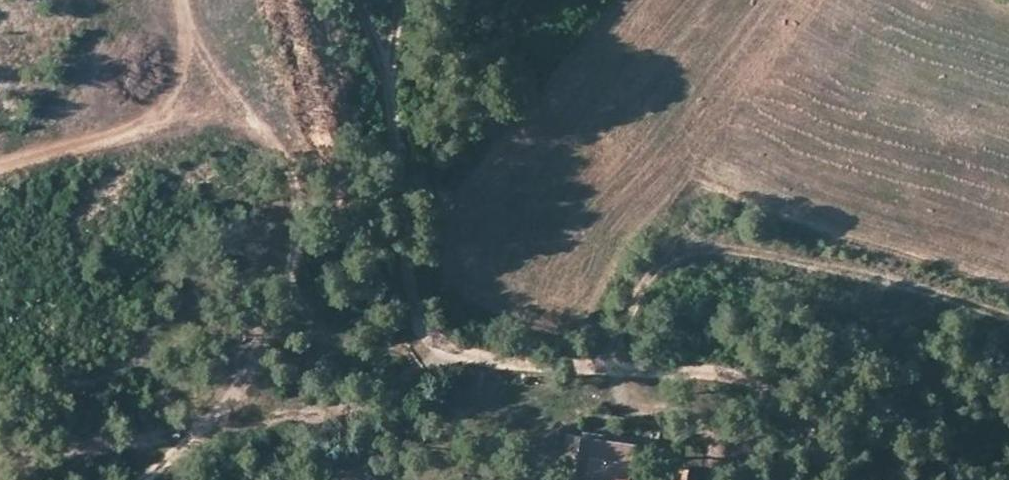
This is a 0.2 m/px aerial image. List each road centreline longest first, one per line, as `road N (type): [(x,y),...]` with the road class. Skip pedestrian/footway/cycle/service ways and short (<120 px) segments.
road 1 (track): [(359,0),(389,83),(419,315),(440,339),(483,357),(713,368),(748,380),(798,422),(824,479)]
road 2 (track): [(616,364),(616,329),(670,269),(731,242),(1008,322)]
road 3 (track): [(181,0),(179,81),(164,104),(140,124),(0,166)]

